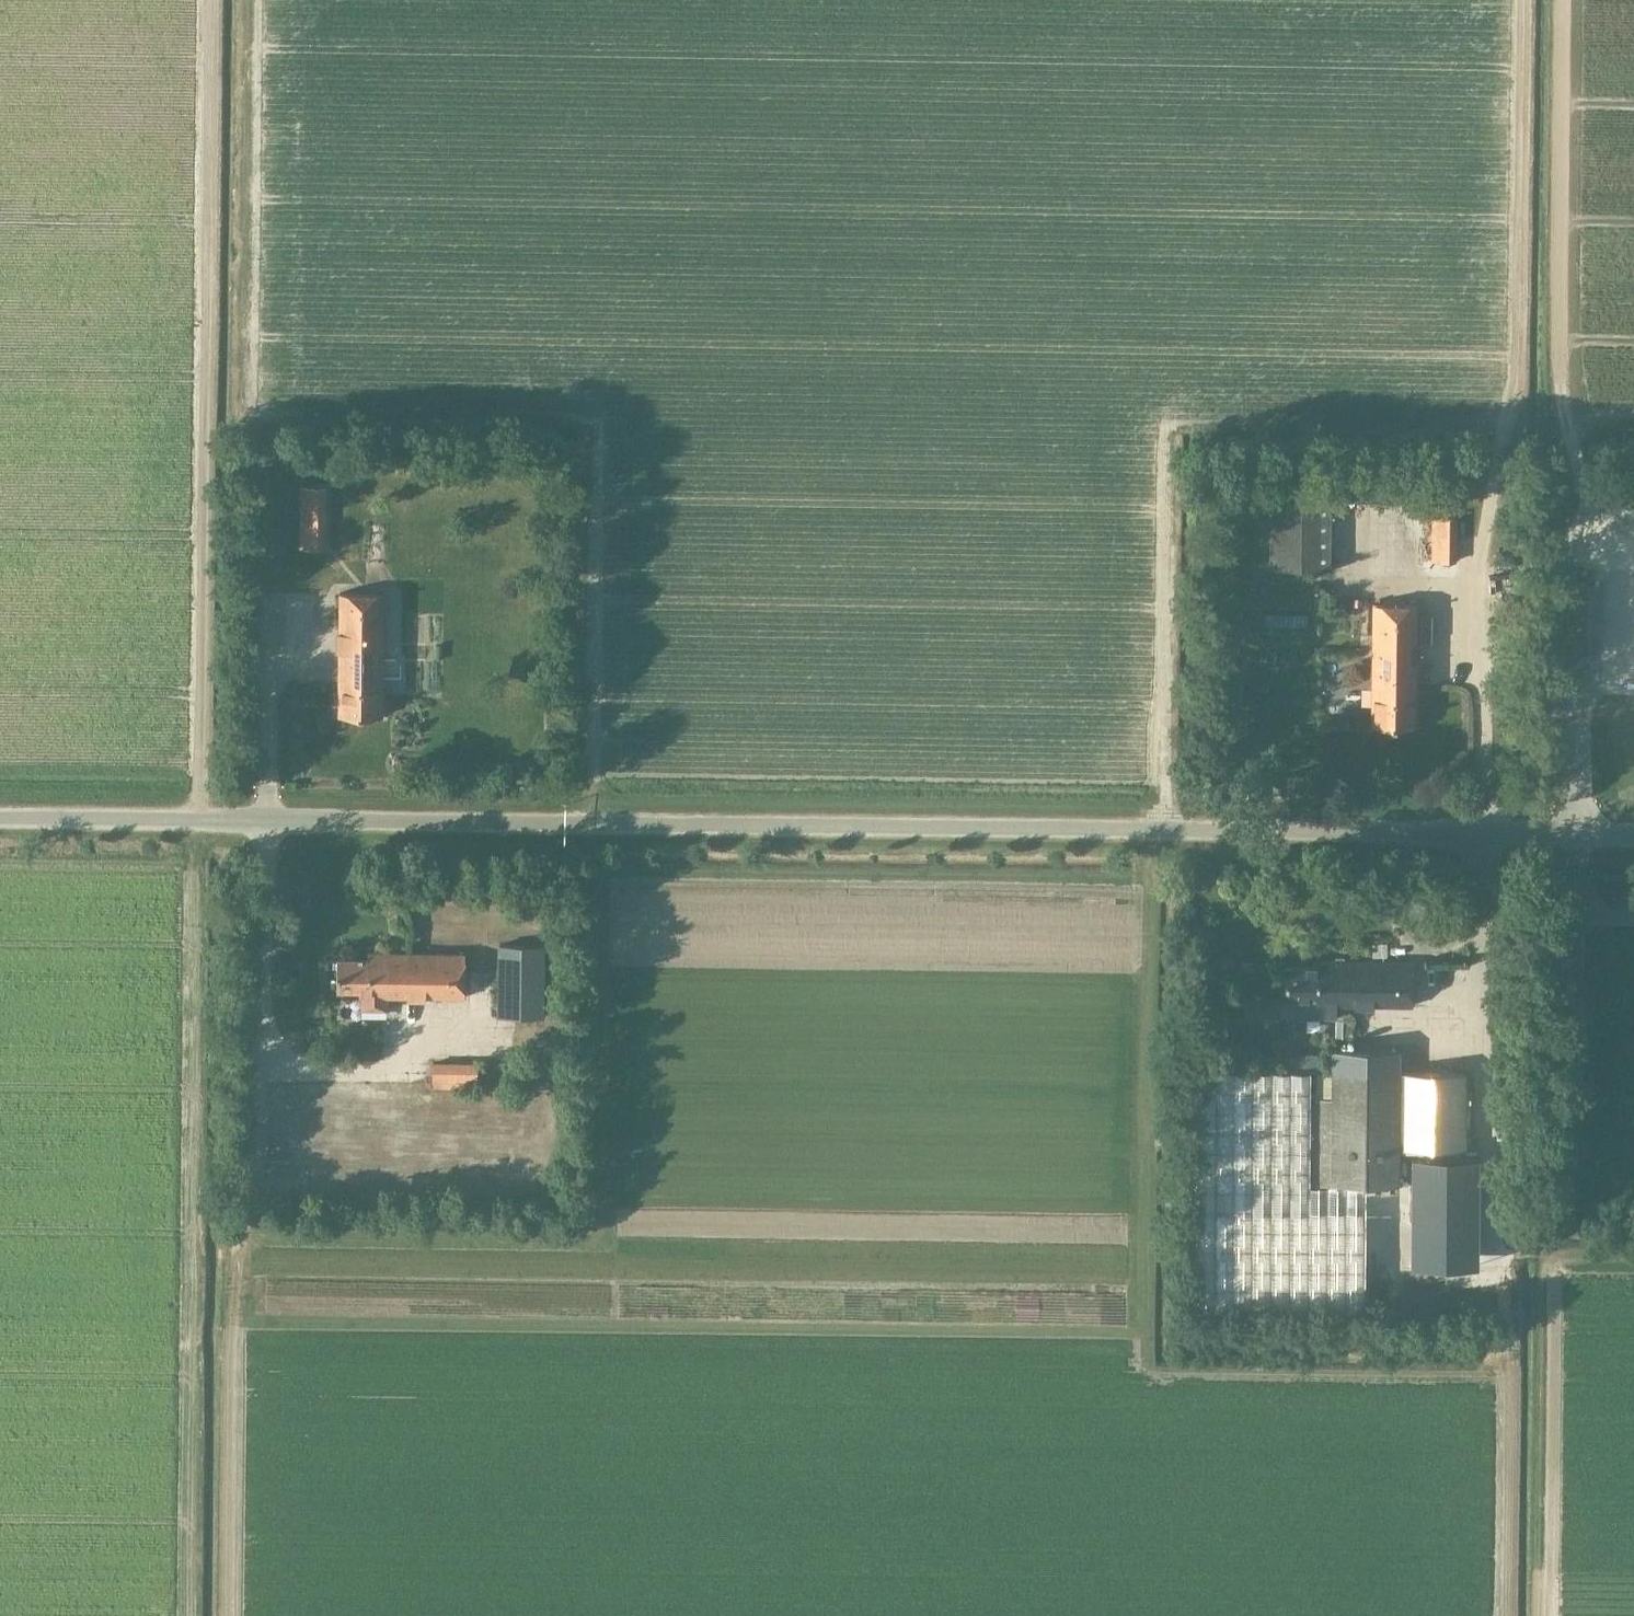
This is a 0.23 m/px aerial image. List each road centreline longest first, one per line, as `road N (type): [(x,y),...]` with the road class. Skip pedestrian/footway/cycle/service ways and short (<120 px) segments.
road 1 (unclassified): [(1633,836),(0,818)]

